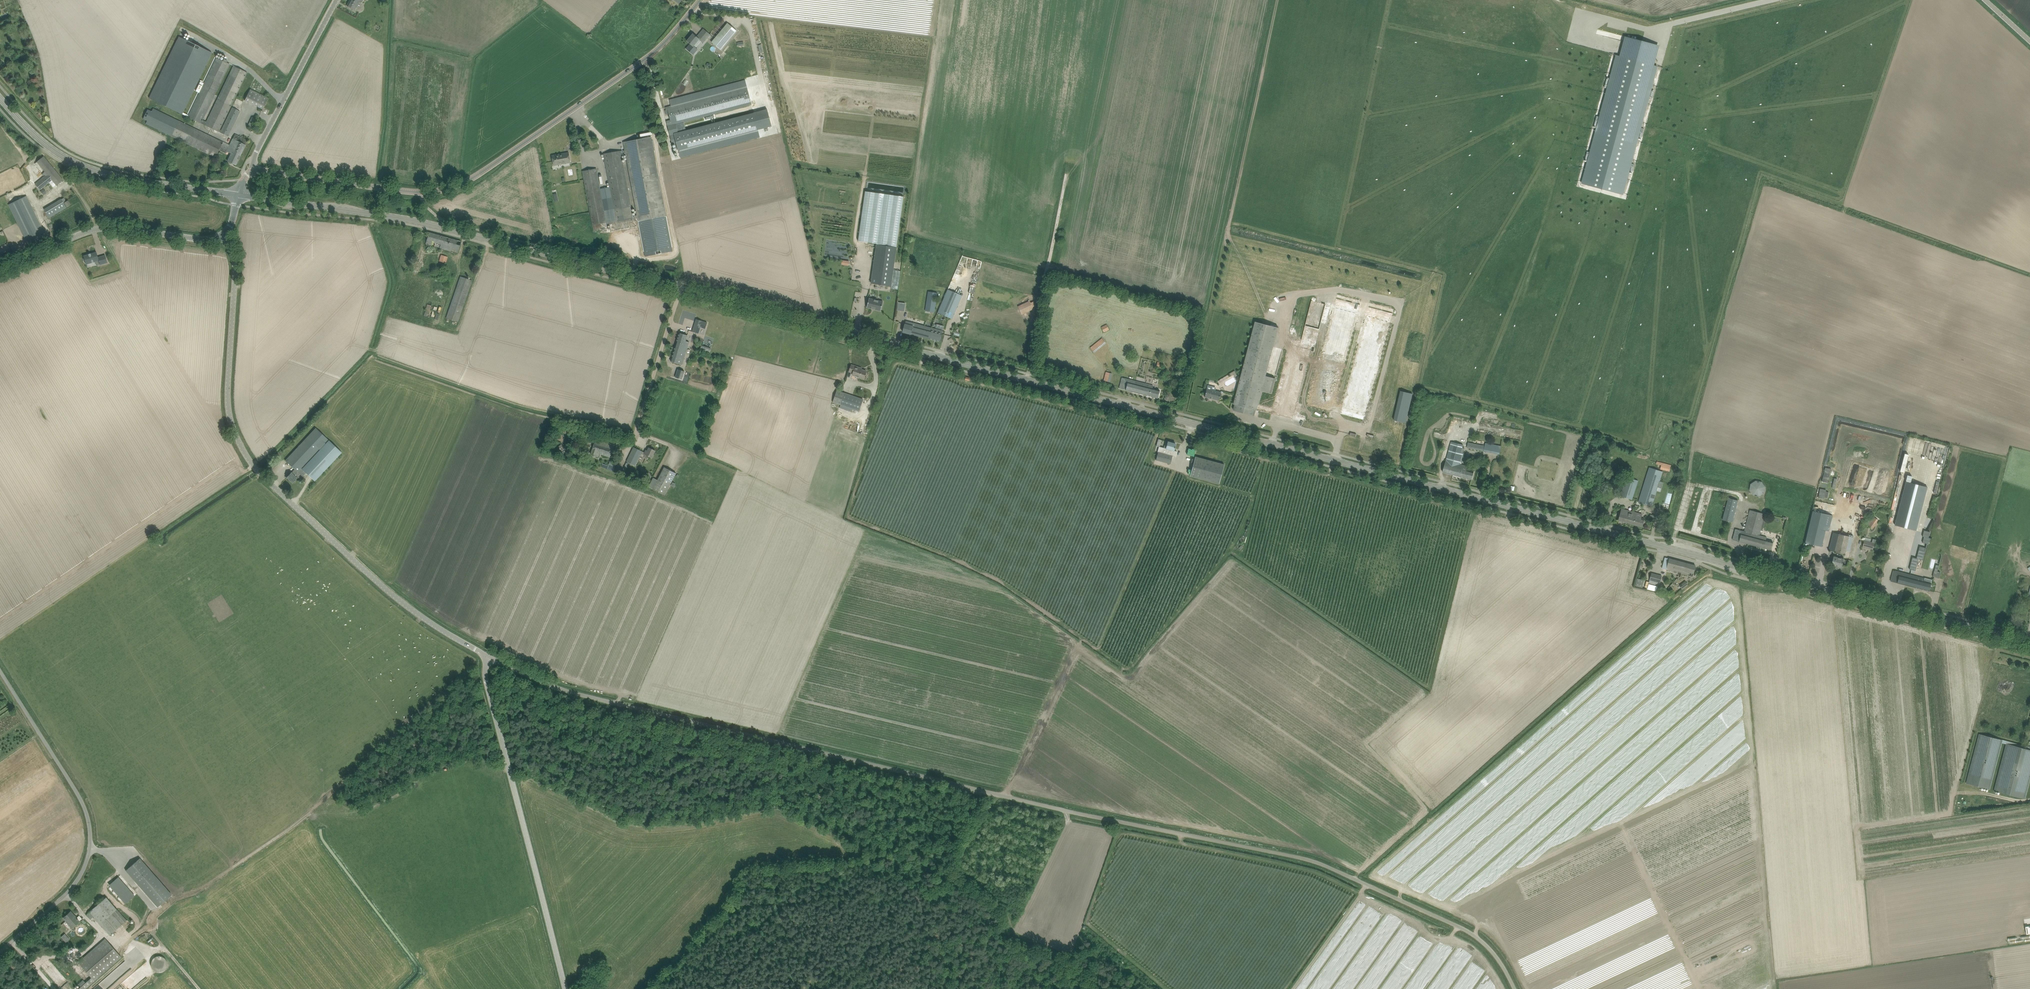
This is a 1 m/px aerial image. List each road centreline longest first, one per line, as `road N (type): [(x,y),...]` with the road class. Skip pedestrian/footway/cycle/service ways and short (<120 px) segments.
road 1 (tertiary): [(2029,644),(412,220),(240,195)]
road 2 (unclassified): [(1515,988),(1475,935),(1312,859),(558,688),(489,657)]
road 3 (unclassified): [(489,657),(395,597),(247,458),(227,399),(236,267),(225,235)]
road 4 (tertiary): [(252,169),(449,190),(645,59),(700,0)]
road 5 (track): [(510,767),(445,768),(367,812),(329,801),(196,894),(177,899),(151,926),(198,988)]
road 6 (unclassified): [(566,988),(485,668),(489,657)]
road 7 (unclassified): [(0,947),(80,873),(89,833),(81,797),(0,667)]
road 8 (track): [(657,988),(736,911),(757,904),(879,890),(913,895),(923,908)]
road 9 (tertiary): [(240,195),(78,164),(0,97)]
road 10 (unclassified): [(225,235),(102,228),(0,272)]
road 11 (unclassified): [(252,169),(337,0)]
road 12 (track): [(923,908),(981,790)]
road 13 (track): [(1366,884),(1294,988)]

